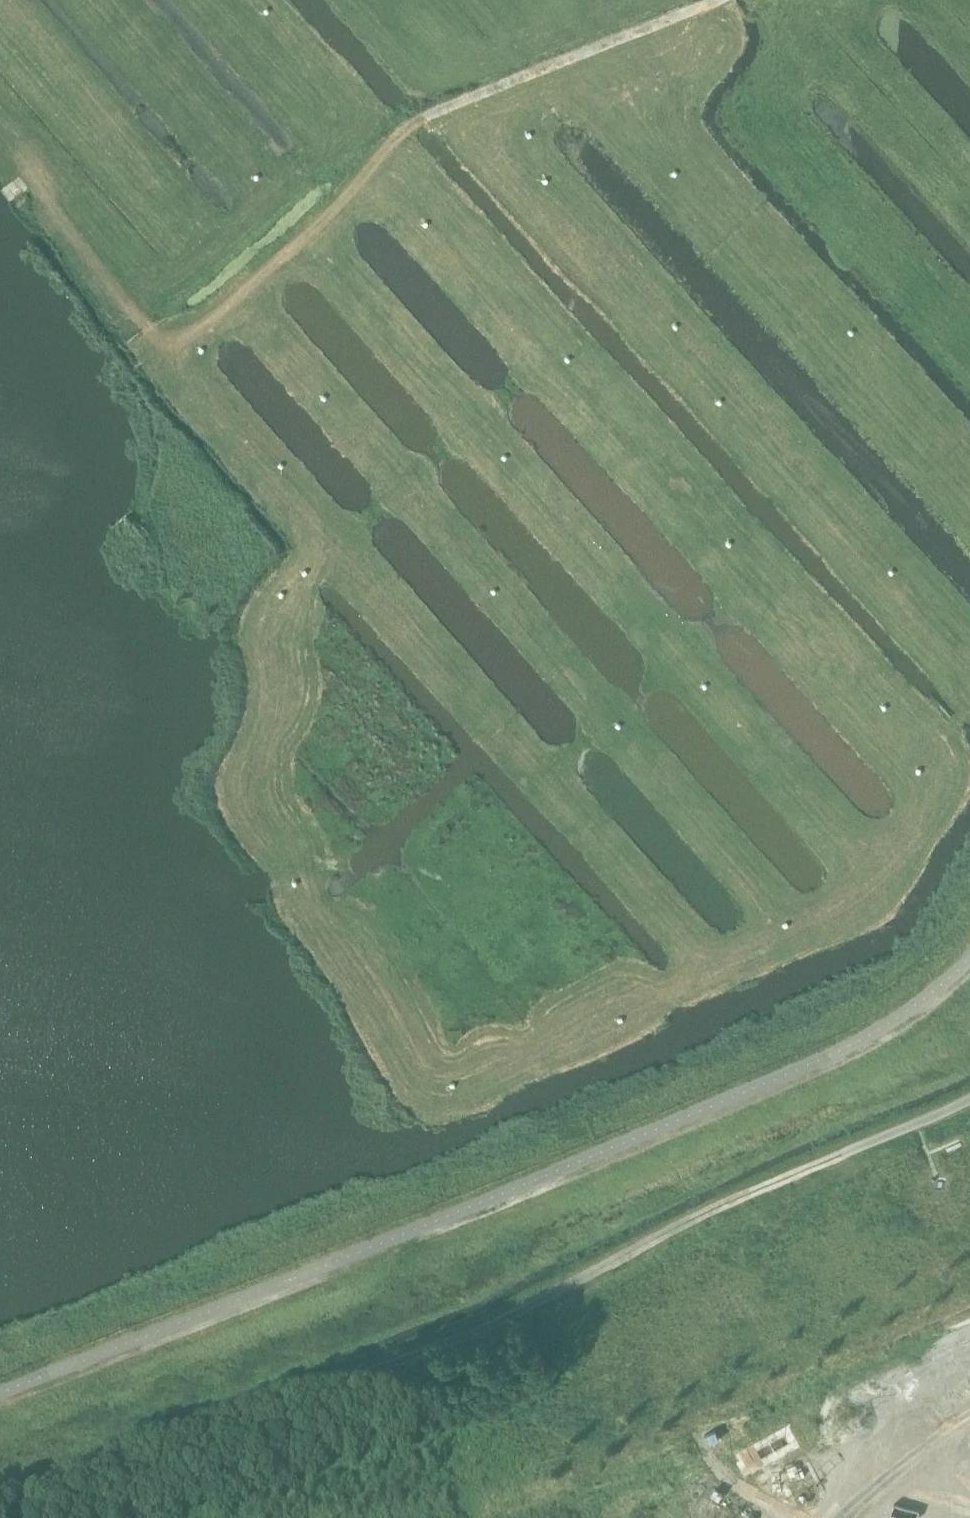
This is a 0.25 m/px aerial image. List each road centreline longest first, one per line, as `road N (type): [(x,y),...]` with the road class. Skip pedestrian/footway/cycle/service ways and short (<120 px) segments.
road 1 (track): [(33,177),(148,326),(171,341),(336,207),(415,122),(717,0)]

